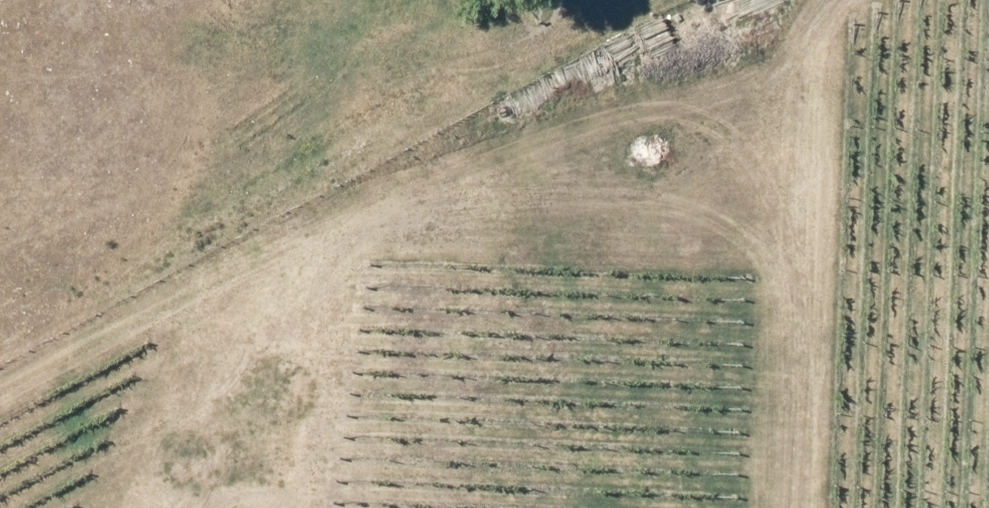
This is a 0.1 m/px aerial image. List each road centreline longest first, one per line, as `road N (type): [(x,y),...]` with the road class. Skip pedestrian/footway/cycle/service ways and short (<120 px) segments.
road 1 (track): [(822,157),(649,231),(435,215),(359,290),(308,431),(301,507)]
road 2 (track): [(807,507),(831,43),(898,0)]
road 3 (track): [(435,215),(350,264),(0,432)]

